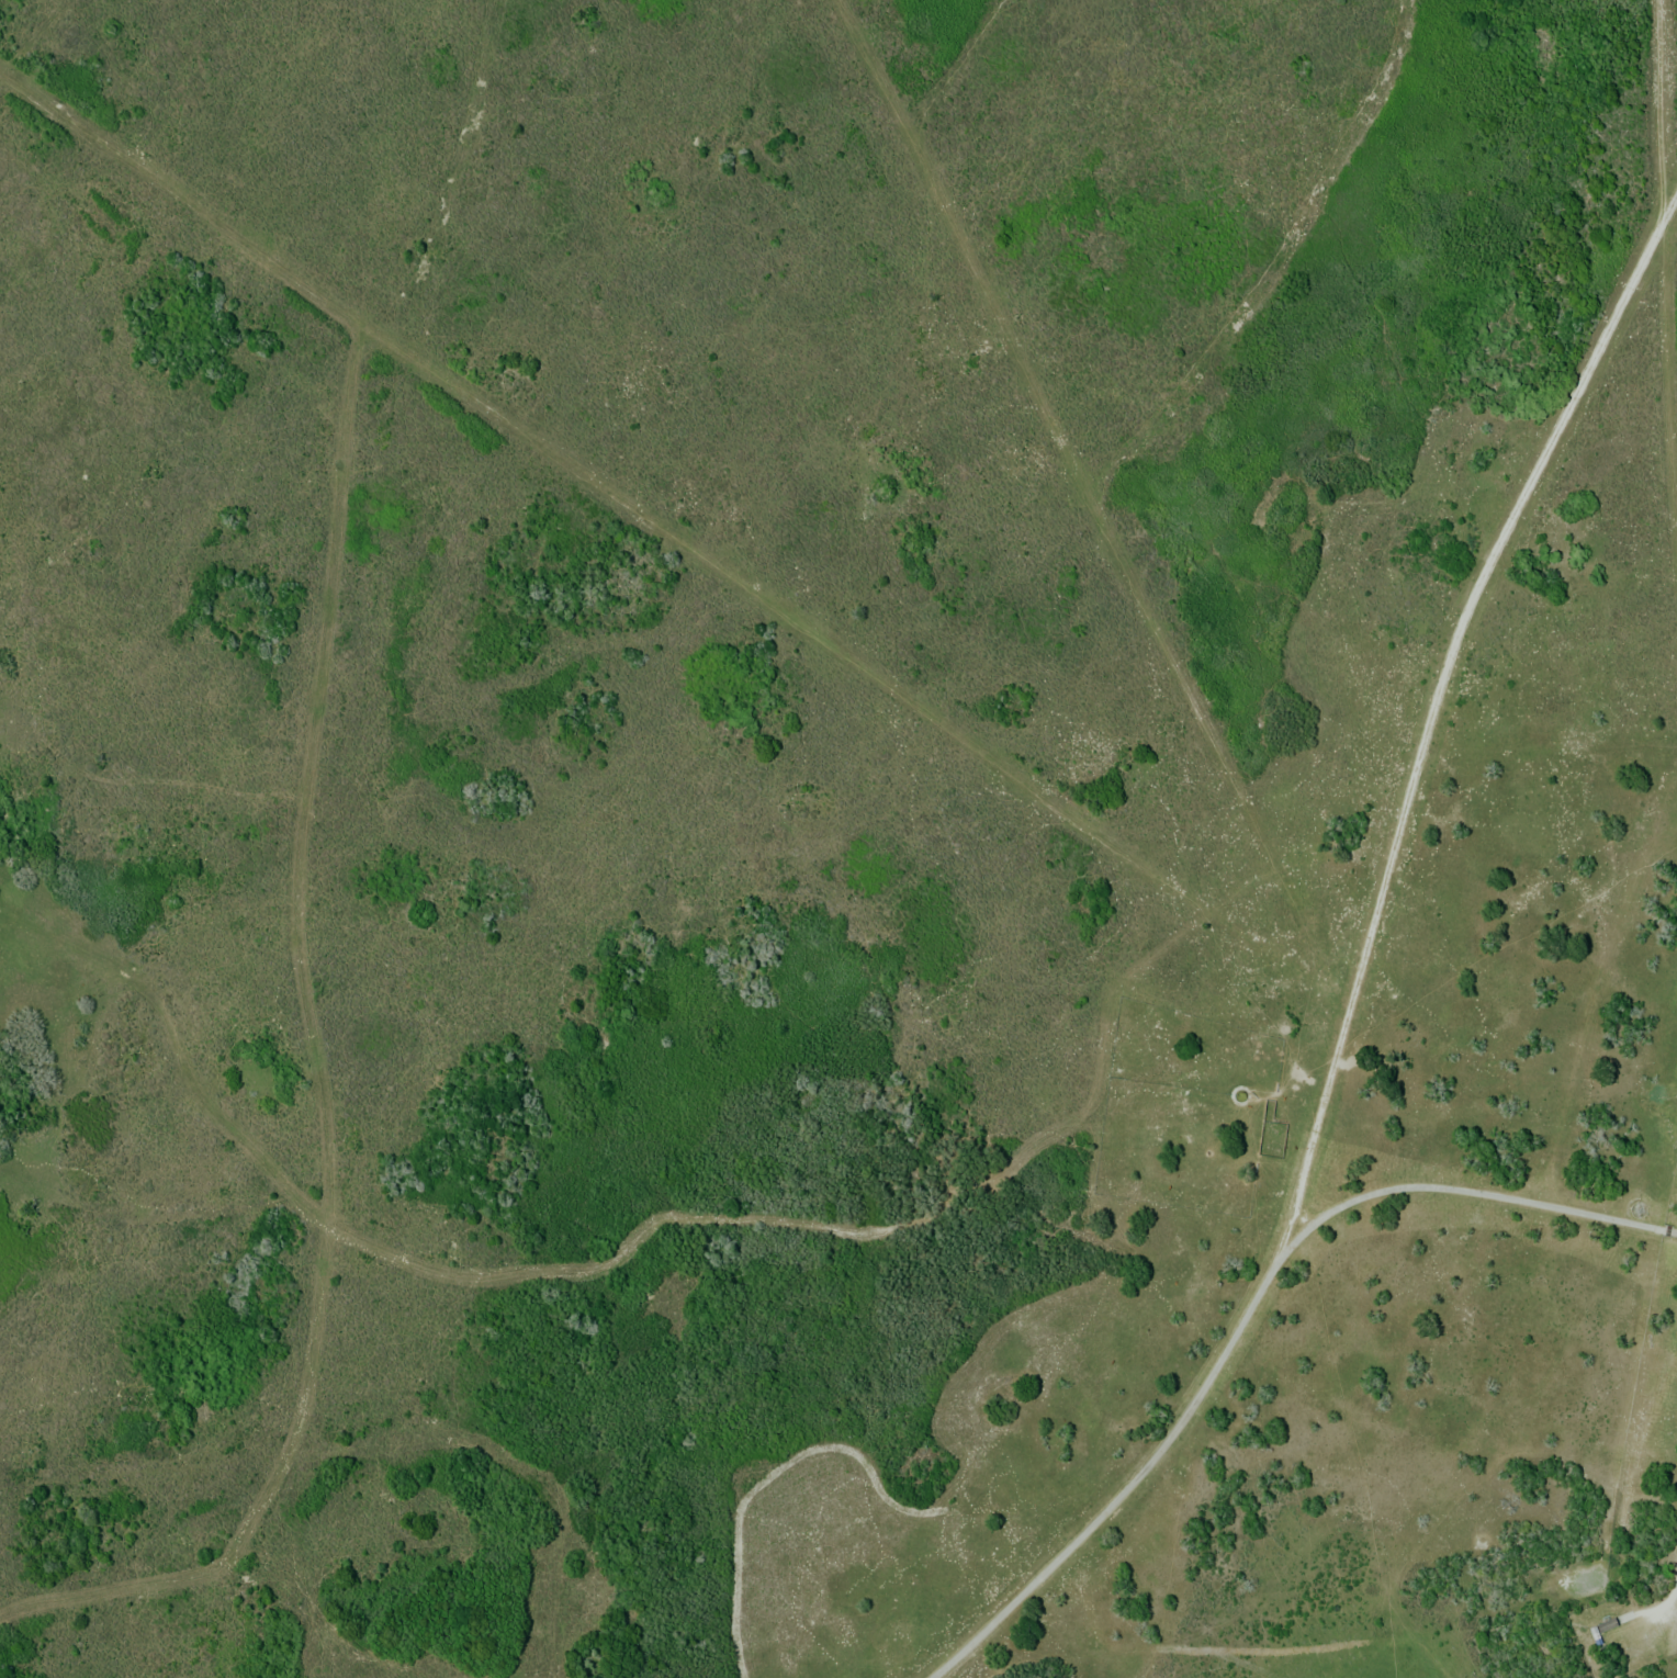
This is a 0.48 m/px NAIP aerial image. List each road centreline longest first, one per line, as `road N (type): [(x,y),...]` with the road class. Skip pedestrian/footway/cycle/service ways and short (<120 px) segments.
road 1 (track): [(1657,0),(1659,237),(1452,649),(1273,1274),(1175,1437),(934,1677)]

